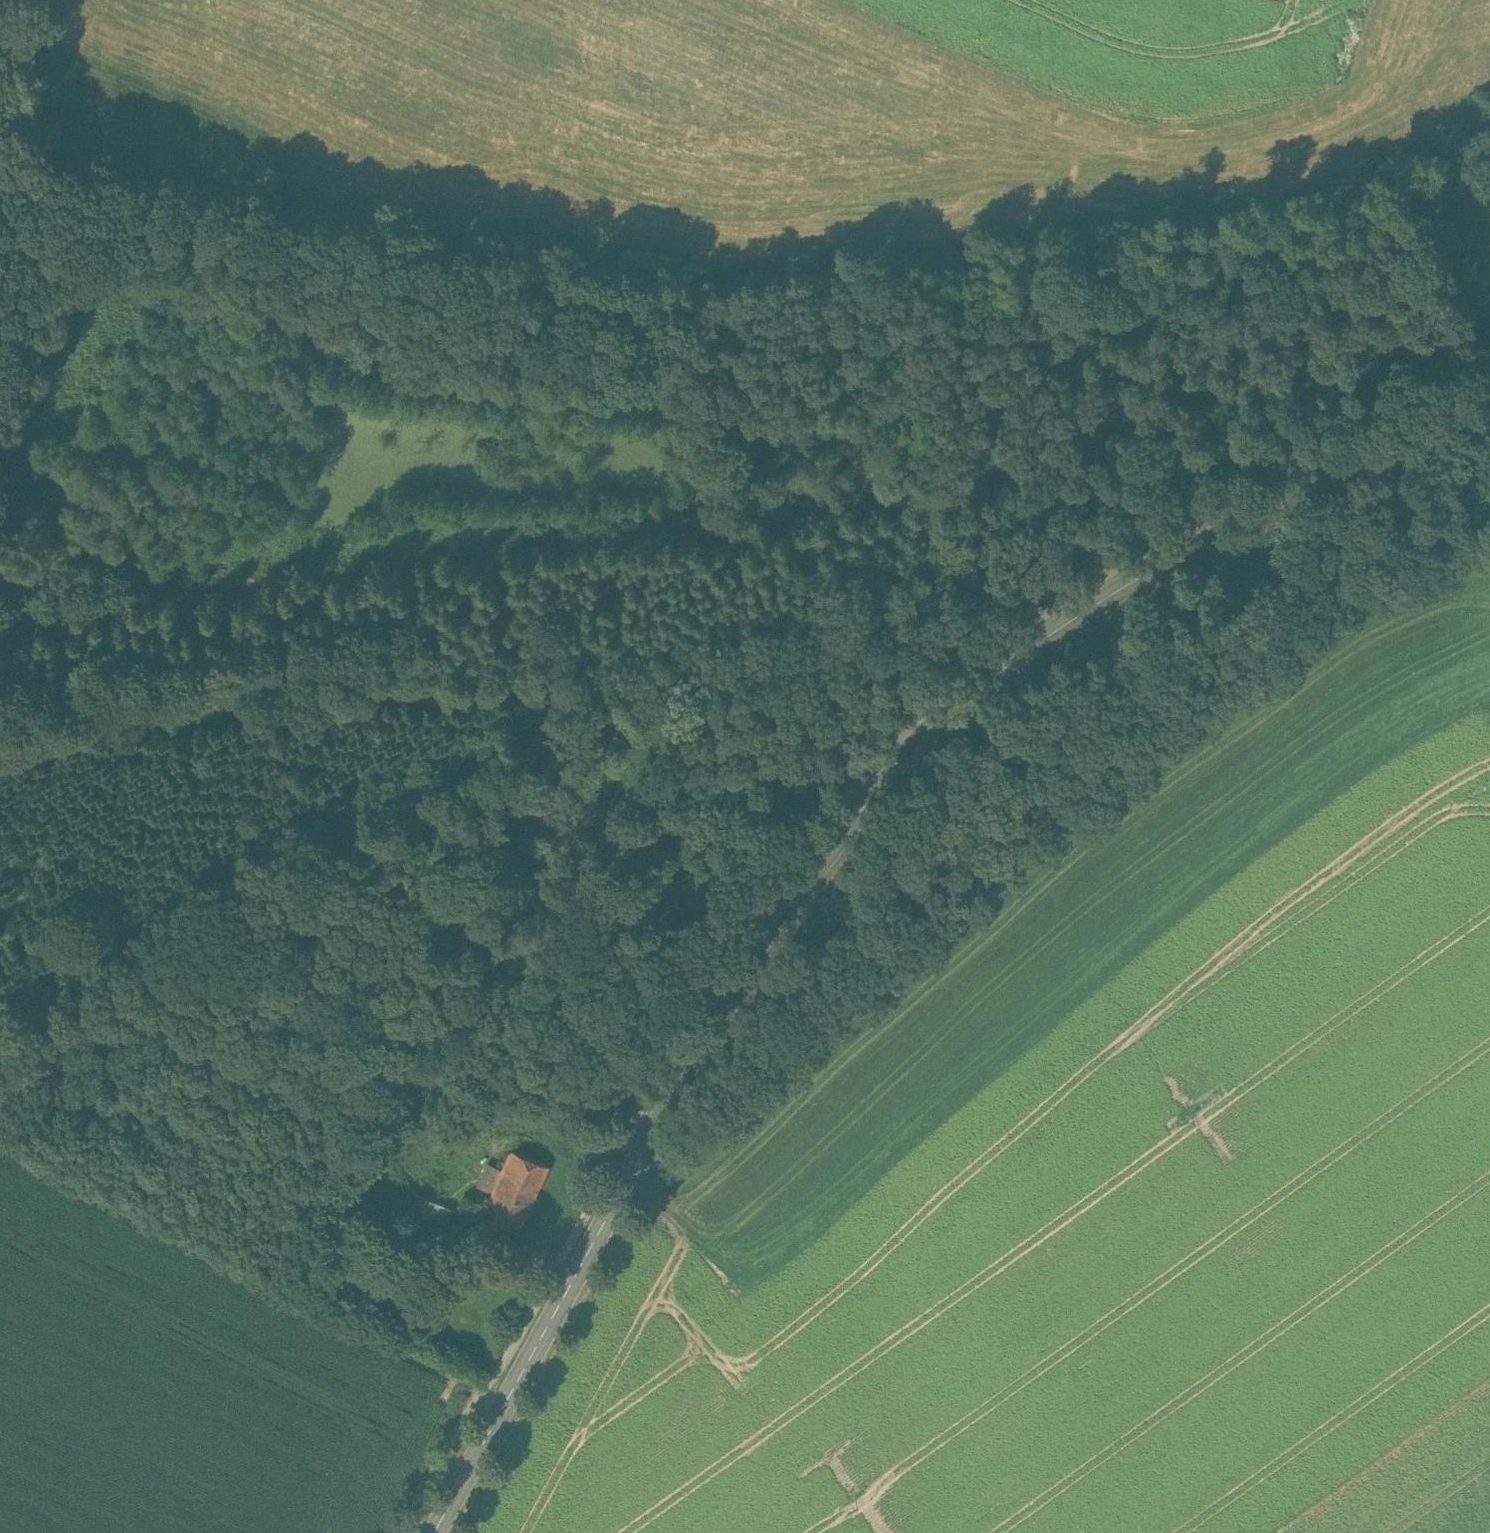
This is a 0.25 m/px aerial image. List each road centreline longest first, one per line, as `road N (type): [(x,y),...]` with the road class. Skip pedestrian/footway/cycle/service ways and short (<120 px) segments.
road 1 (tertiary): [(1489,400),(1141,580),(1048,637),(949,718),(816,863),(721,1010),(433,1532)]

